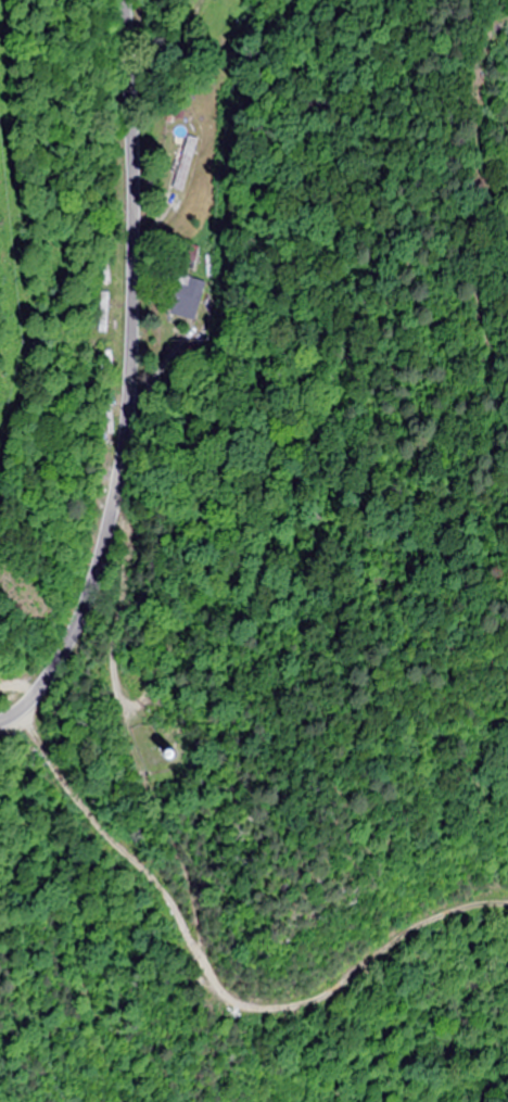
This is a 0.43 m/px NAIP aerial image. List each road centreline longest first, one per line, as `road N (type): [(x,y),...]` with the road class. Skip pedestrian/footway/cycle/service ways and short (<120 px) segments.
road 1 (secondary): [(0,719),(68,669),(93,631),(140,492),(153,388),(126,0)]

